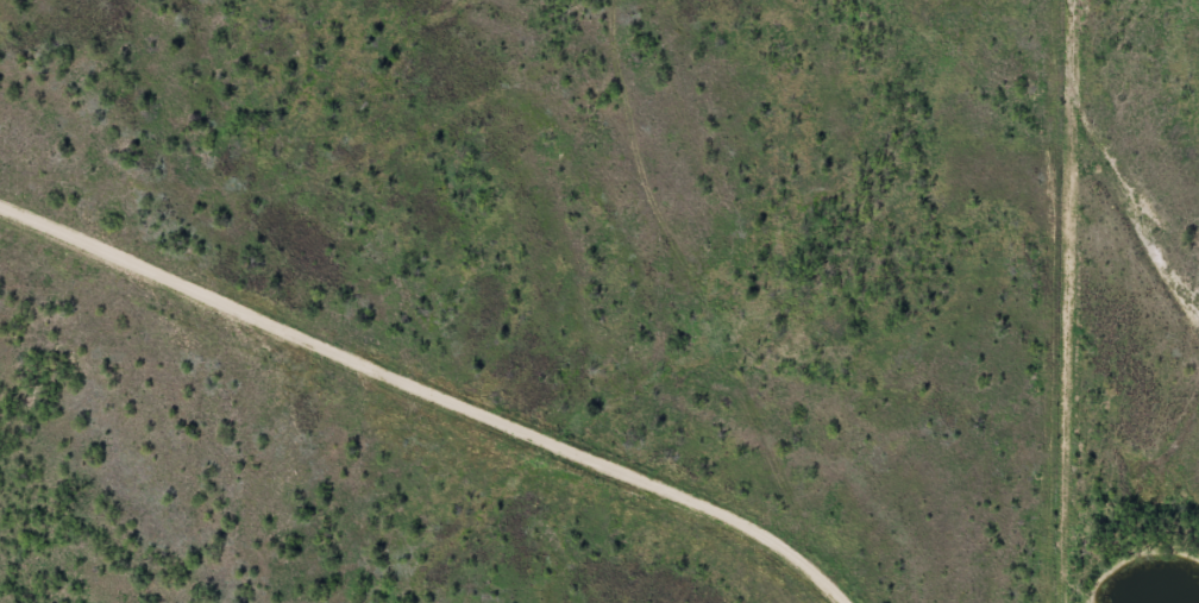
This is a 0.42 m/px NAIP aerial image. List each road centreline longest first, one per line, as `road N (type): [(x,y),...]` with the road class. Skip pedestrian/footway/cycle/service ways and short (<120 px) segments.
road 1 (residential): [(0,194),(159,278),(357,354),(842,592)]
road 2 (residential): [(659,0),(847,602)]

